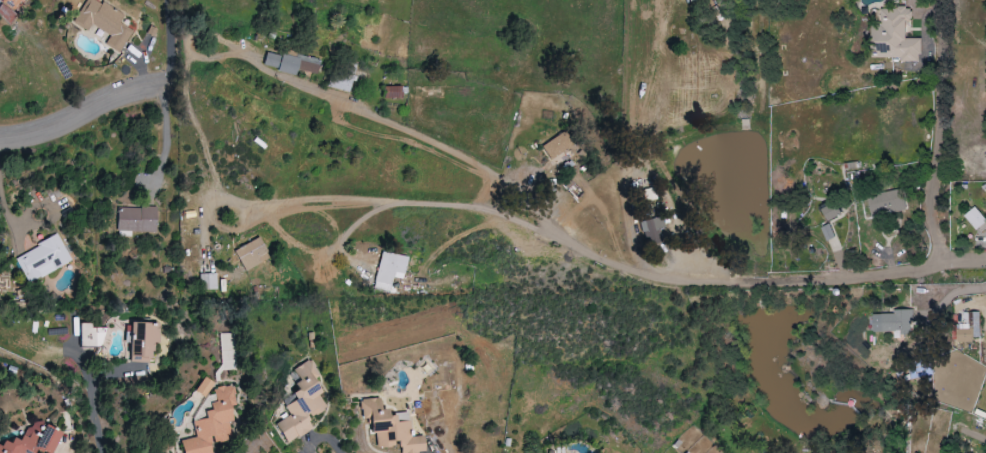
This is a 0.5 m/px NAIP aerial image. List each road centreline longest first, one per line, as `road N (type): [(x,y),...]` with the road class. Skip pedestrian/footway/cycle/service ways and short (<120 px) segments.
road 1 (residential): [(265,72),(448,150),(510,187),(554,236),(649,278),(696,284),(900,276),(938,263),(985,262)]
road 2 (residential): [(0,144),(44,137),(169,84)]

